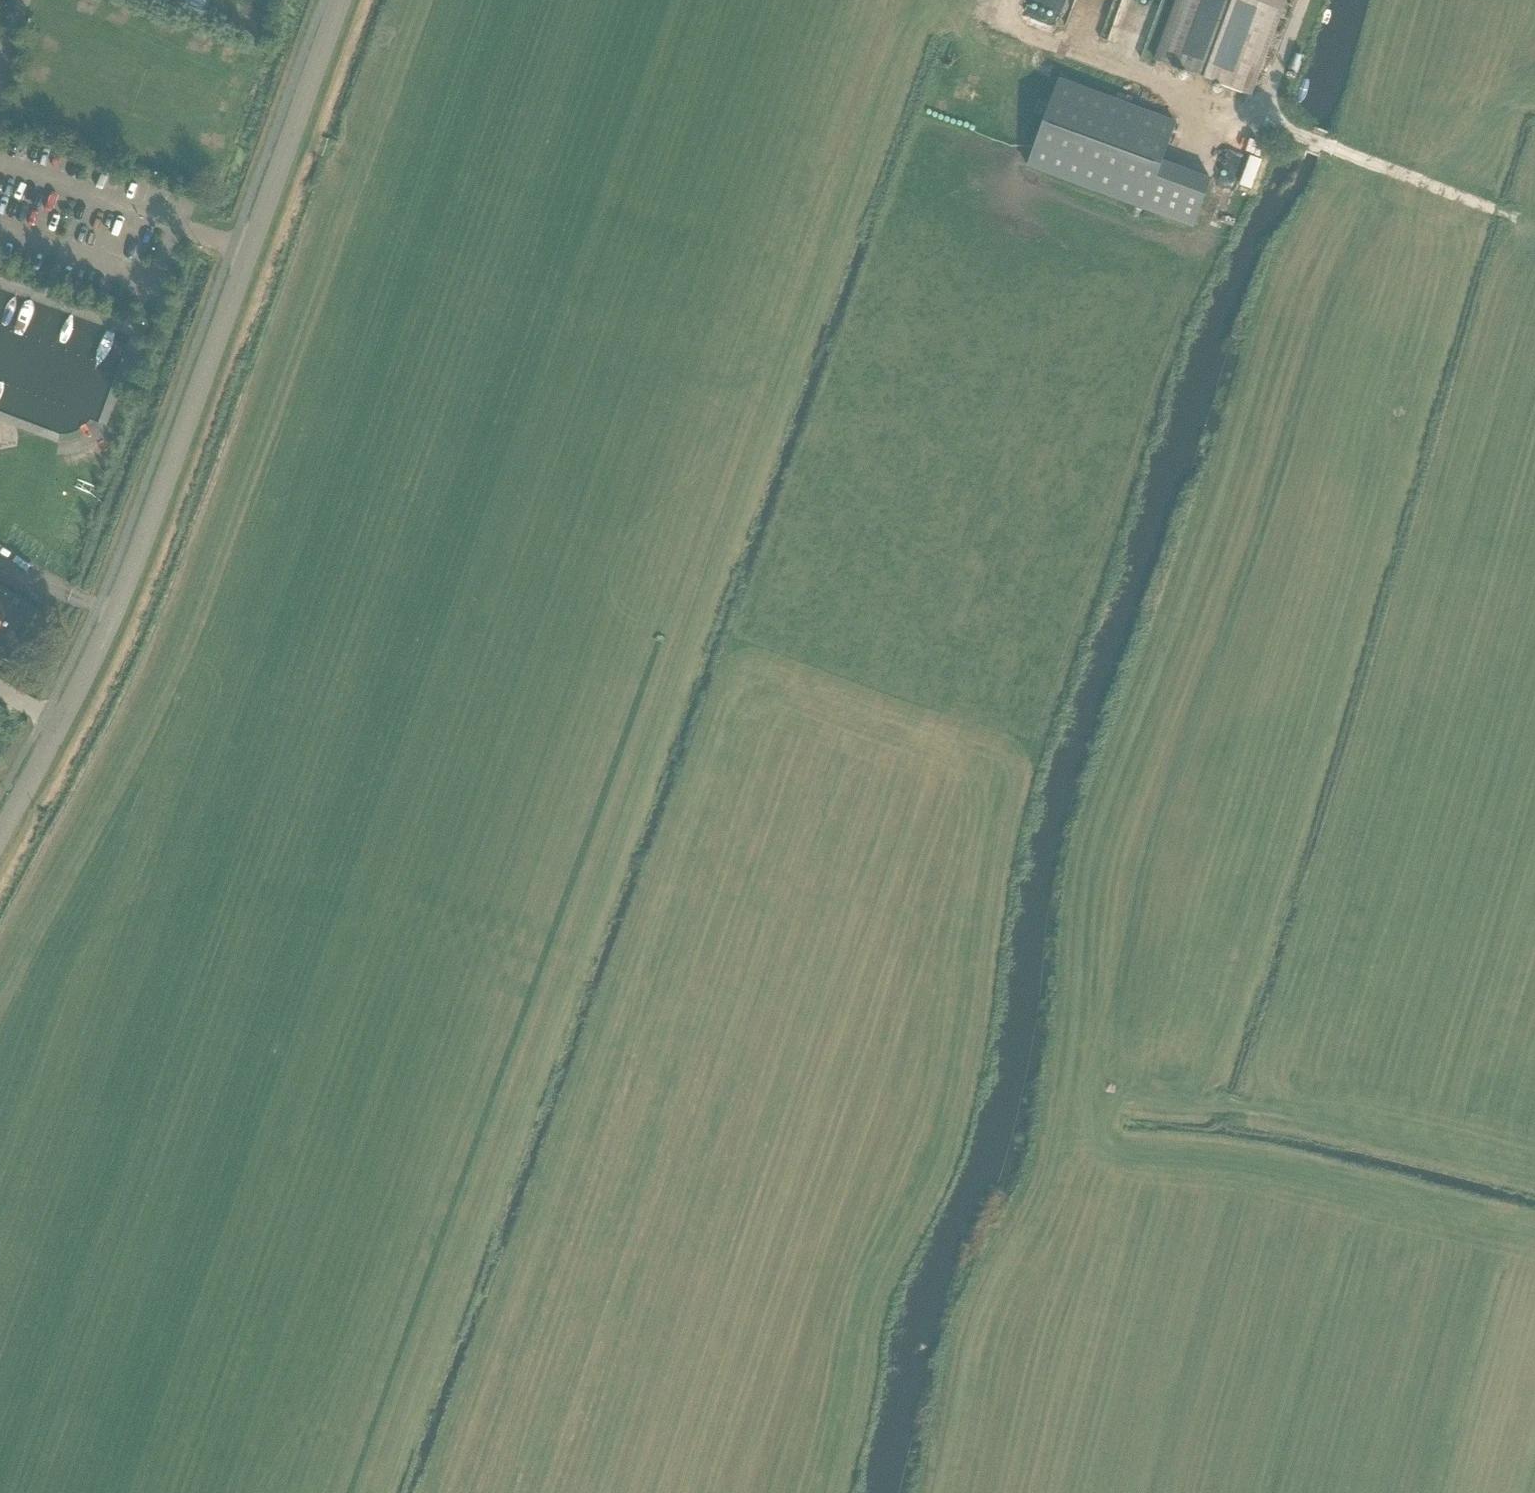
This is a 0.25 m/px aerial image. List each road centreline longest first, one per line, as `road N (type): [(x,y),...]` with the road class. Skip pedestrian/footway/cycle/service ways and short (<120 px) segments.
road 1 (tertiary): [(0,841),(69,723),(128,593),(347,0)]
road 2 (track): [(19,8),(190,73)]

